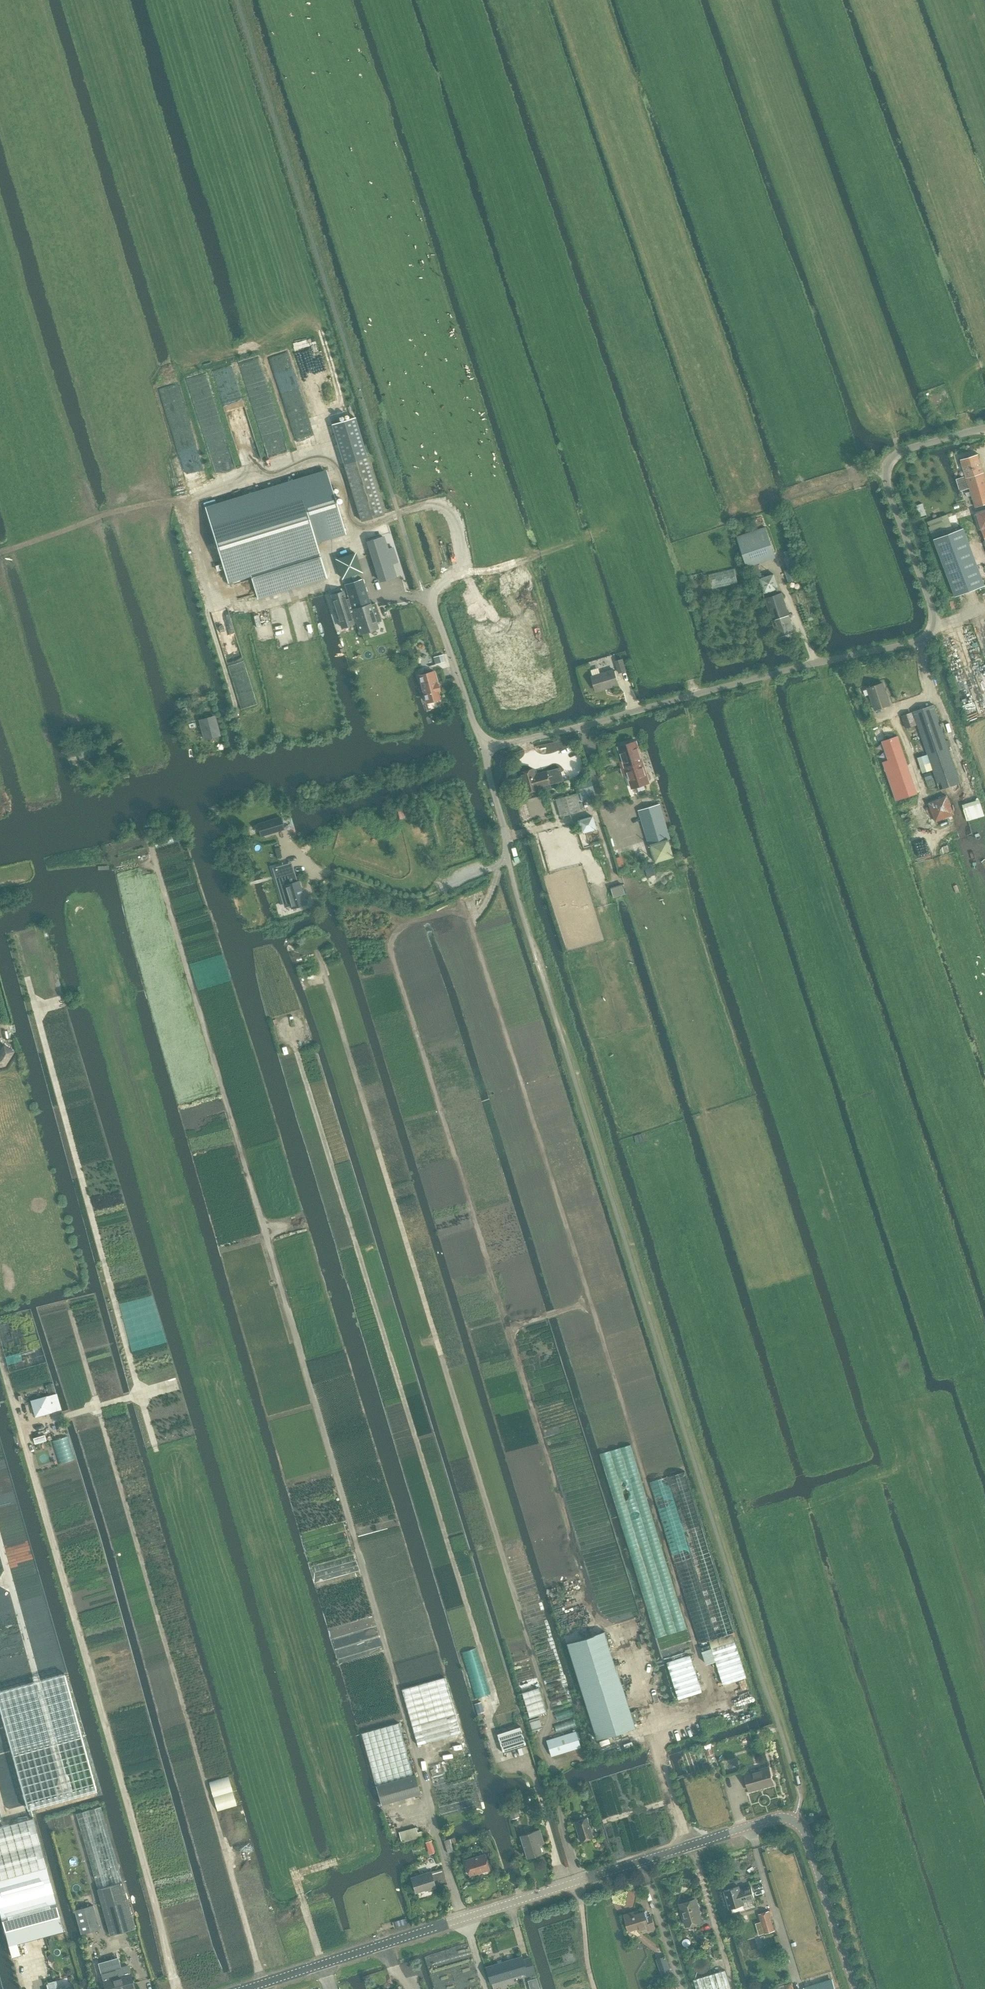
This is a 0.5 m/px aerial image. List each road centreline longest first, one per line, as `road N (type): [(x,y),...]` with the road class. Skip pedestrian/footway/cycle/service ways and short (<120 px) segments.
road 1 (track): [(594,1988),(580,1882),(538,1748),(550,1723),(545,1692),(318,954)]
road 2 (track): [(650,1724),(712,1706),(469,920),(488,902),(499,865)]
road 3 (track): [(650,1724),(613,1634),(598,1620),(393,959),(400,933),(418,921),(458,912),(469,920)]
road 4 (track): [(561,1888),(531,1767),(515,1769),(491,1751),(493,1692),(303,1065)]
road 5 (unclassified): [(486,750),(920,641),(935,613),(887,488),(890,458),(984,428)]
road 6 (track): [(279,1982),(257,1918),(241,1924),(67,1308)]
road 7 (unclassified): [(256,1988),(691,1846),(793,1821)]
road 8 (track): [(425,595),(377,597),(331,453),(189,499),(101,515),(0,553)]
road 9 (unclassified): [(854,1988),(793,1821)]
road 10 (unclassified): [(486,750),(425,595)]

